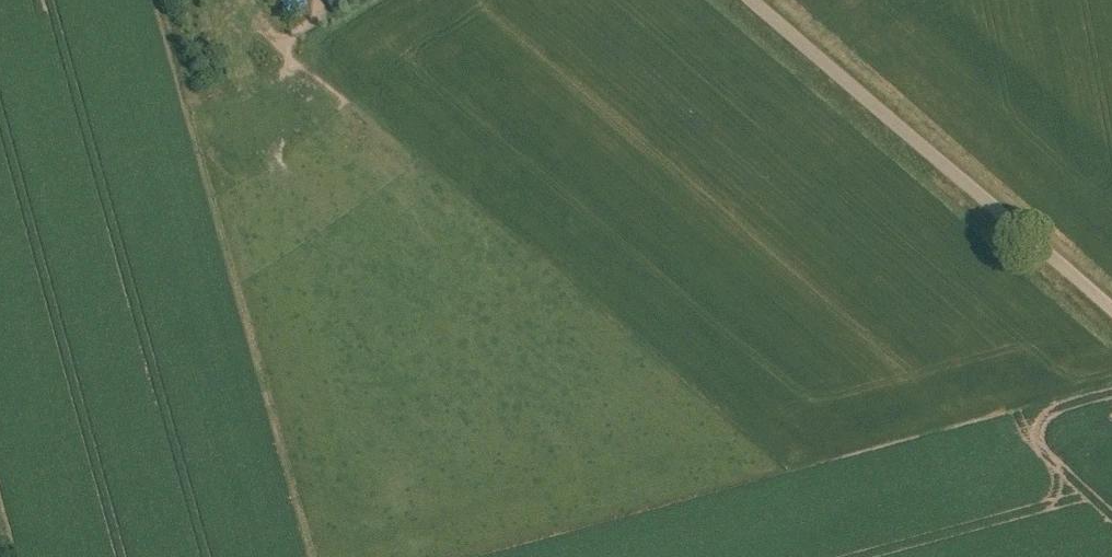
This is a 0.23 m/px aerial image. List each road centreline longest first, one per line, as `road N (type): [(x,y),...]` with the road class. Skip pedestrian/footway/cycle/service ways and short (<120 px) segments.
road 1 (unclassified): [(751,0),(1111,310)]

